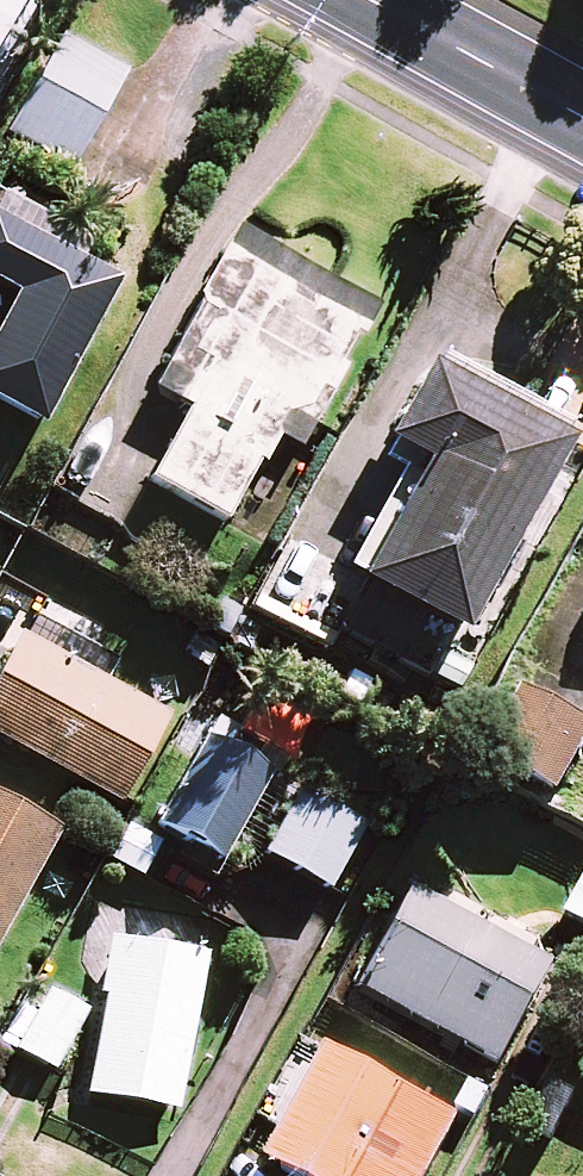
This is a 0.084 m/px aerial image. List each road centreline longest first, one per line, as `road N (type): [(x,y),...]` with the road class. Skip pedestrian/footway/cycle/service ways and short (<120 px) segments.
road 1 (secondary): [(370,0),(582,118)]

